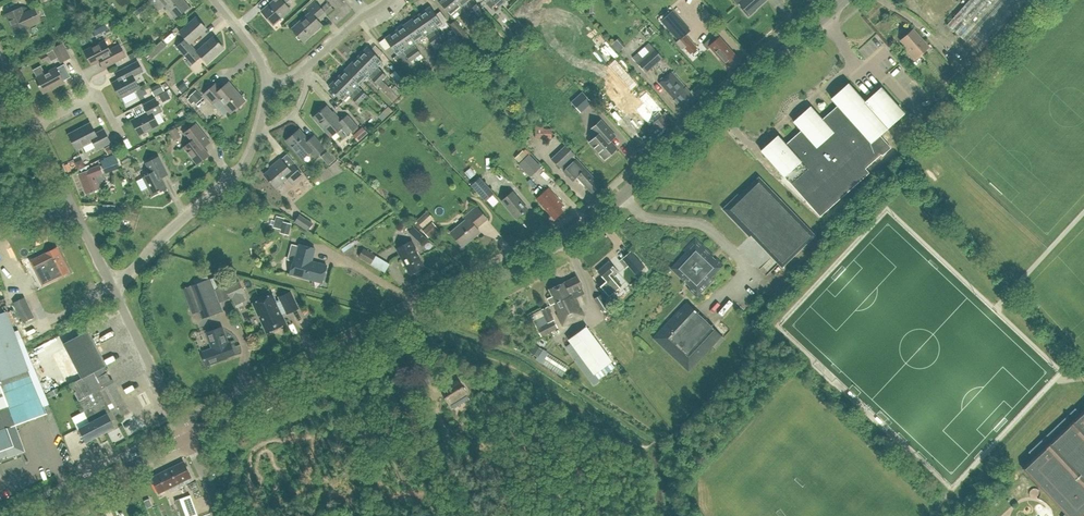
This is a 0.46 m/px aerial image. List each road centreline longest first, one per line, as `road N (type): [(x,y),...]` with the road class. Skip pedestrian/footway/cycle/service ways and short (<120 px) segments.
road 1 (tertiary): [(187,438),(555,244),(843,0)]
road 2 (residential): [(113,285),(243,166),(260,130),(267,84)]
road 3 (unclassified): [(187,438),(113,285)]
road 4 (tertiary): [(36,515),(187,438)]
road 5 (residential): [(267,84),(299,74),(389,0)]

